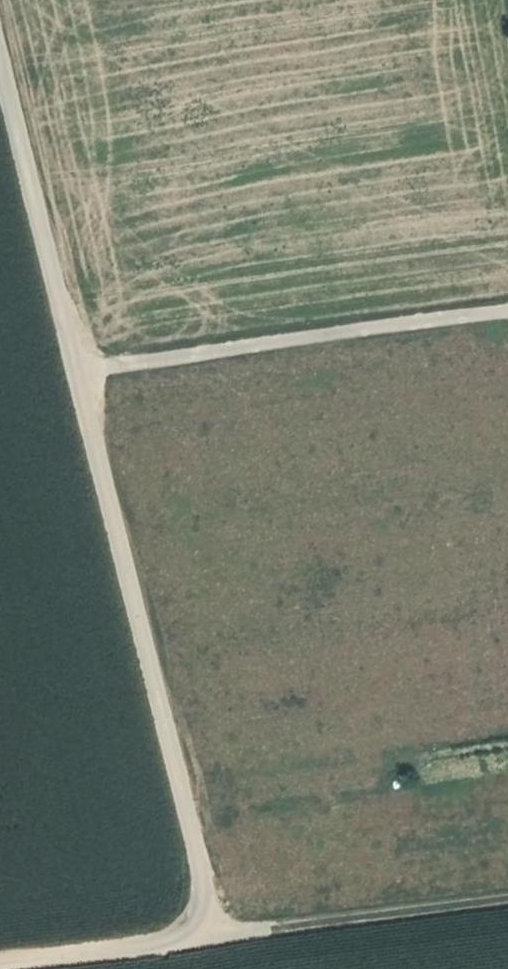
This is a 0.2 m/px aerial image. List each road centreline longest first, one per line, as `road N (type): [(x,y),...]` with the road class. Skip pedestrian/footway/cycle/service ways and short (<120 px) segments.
road 1 (track): [(223,924),(203,752),(85,356),(0,8)]
road 2 (track): [(507,889),(0,953)]
road 3 (track): [(507,300),(85,356)]

